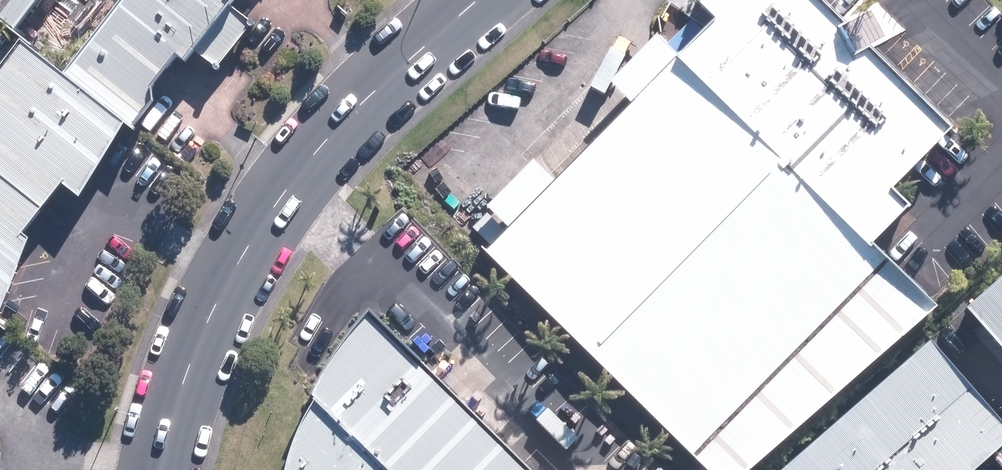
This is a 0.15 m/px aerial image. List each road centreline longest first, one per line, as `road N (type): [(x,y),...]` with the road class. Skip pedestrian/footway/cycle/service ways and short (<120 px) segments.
road 1 (secondary): [(478,0),(381,80),(283,186),(201,339),(160,469)]

